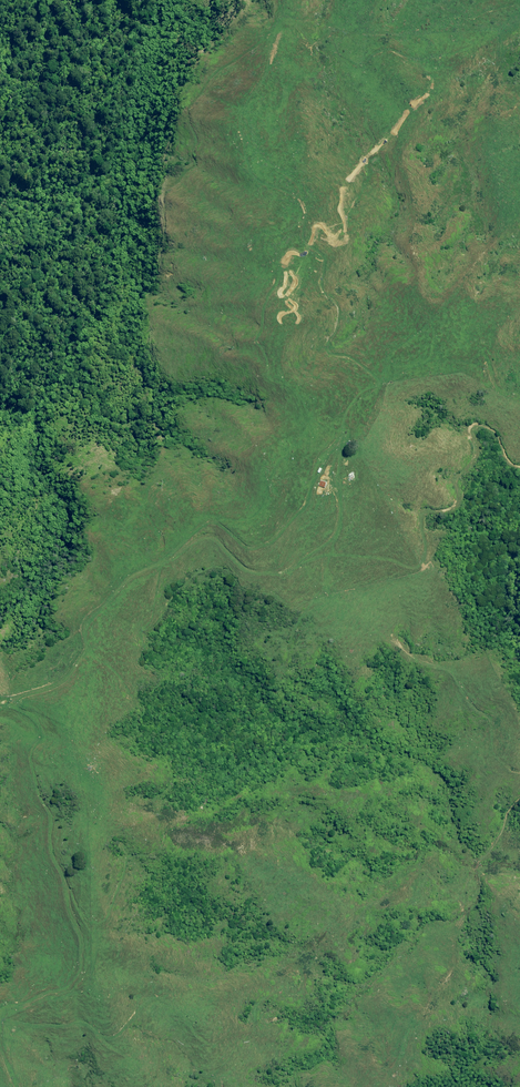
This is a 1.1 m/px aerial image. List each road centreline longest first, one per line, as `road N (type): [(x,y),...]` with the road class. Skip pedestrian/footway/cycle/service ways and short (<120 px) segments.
road 1 (track): [(203,530),(214,519),(254,544),(273,538),(312,482),(320,434),(265,332),(265,279),(295,205),(290,166),(270,132)]
road 2 (track): [(519,467),(503,455),(494,432),(475,423),(459,431),(470,452),(449,488),(451,505),(428,513),(417,526),(417,555),(400,562),(325,554),(271,574),(242,567),(203,530)]
road 3 (track): [(0,700),(63,672),(82,656),(85,629),(134,576),(203,530)]

